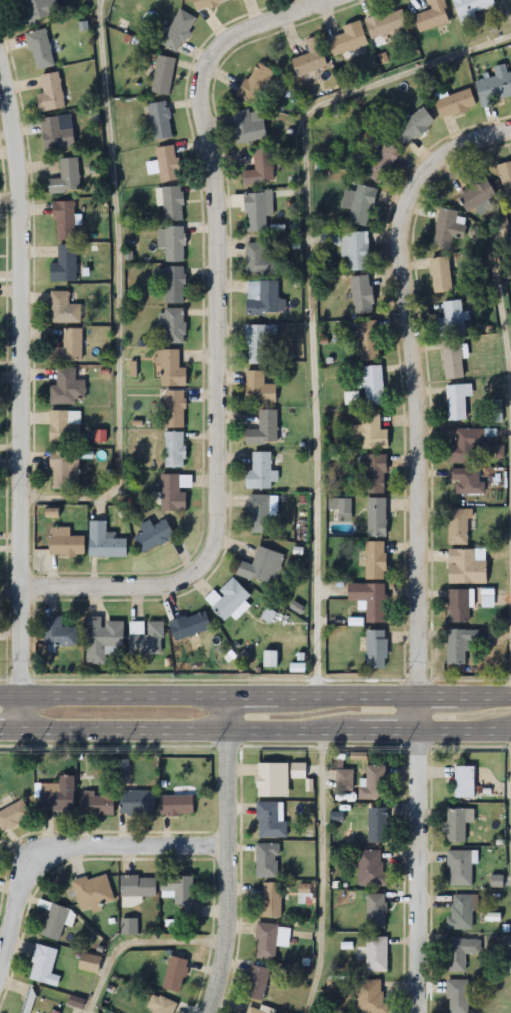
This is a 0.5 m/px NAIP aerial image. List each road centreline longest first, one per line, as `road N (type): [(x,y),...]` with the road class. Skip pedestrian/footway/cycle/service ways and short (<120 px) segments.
road 1 (residential): [(325,0),(234,33),(205,71),(215,189),(215,483),(205,550),(191,570),(165,583),(23,587)]
road 2 (residential): [(0,55),(20,166),(25,273),(20,731)]
road 3 (residential): [(510,134),(442,161),(418,186),(394,248),(414,417),(418,697)]
road 4 (primary): [(510,698),(0,697)]
road 5 (primary): [(0,731),(510,732)]
road 6 (residential): [(226,697),(226,945),(211,1012)]
road 7 (residential): [(418,697),(421,1012)]
road 8 (residential): [(225,843),(33,849),(12,880),(0,945)]

